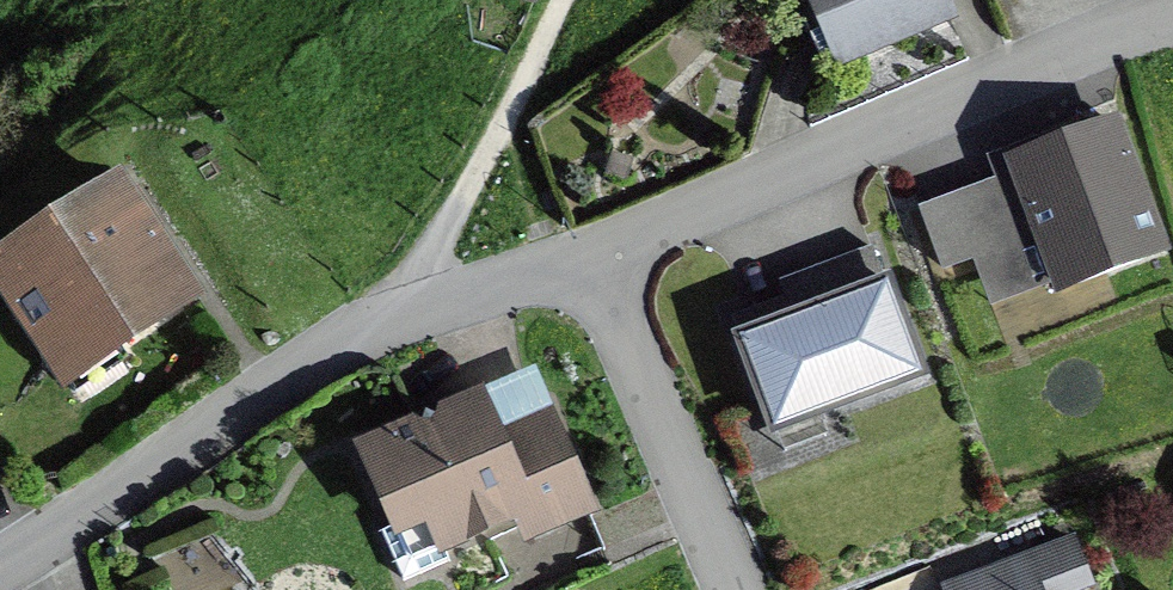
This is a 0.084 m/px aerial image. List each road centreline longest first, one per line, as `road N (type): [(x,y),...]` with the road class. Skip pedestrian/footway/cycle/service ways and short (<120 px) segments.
road 1 (residential): [(0,566),(350,339),(573,263)]
road 2 (residential): [(573,263),(1054,56),(1172,21)]
road 3 (residential): [(573,263),(721,589)]
road 4 (track): [(396,318),(558,0)]

